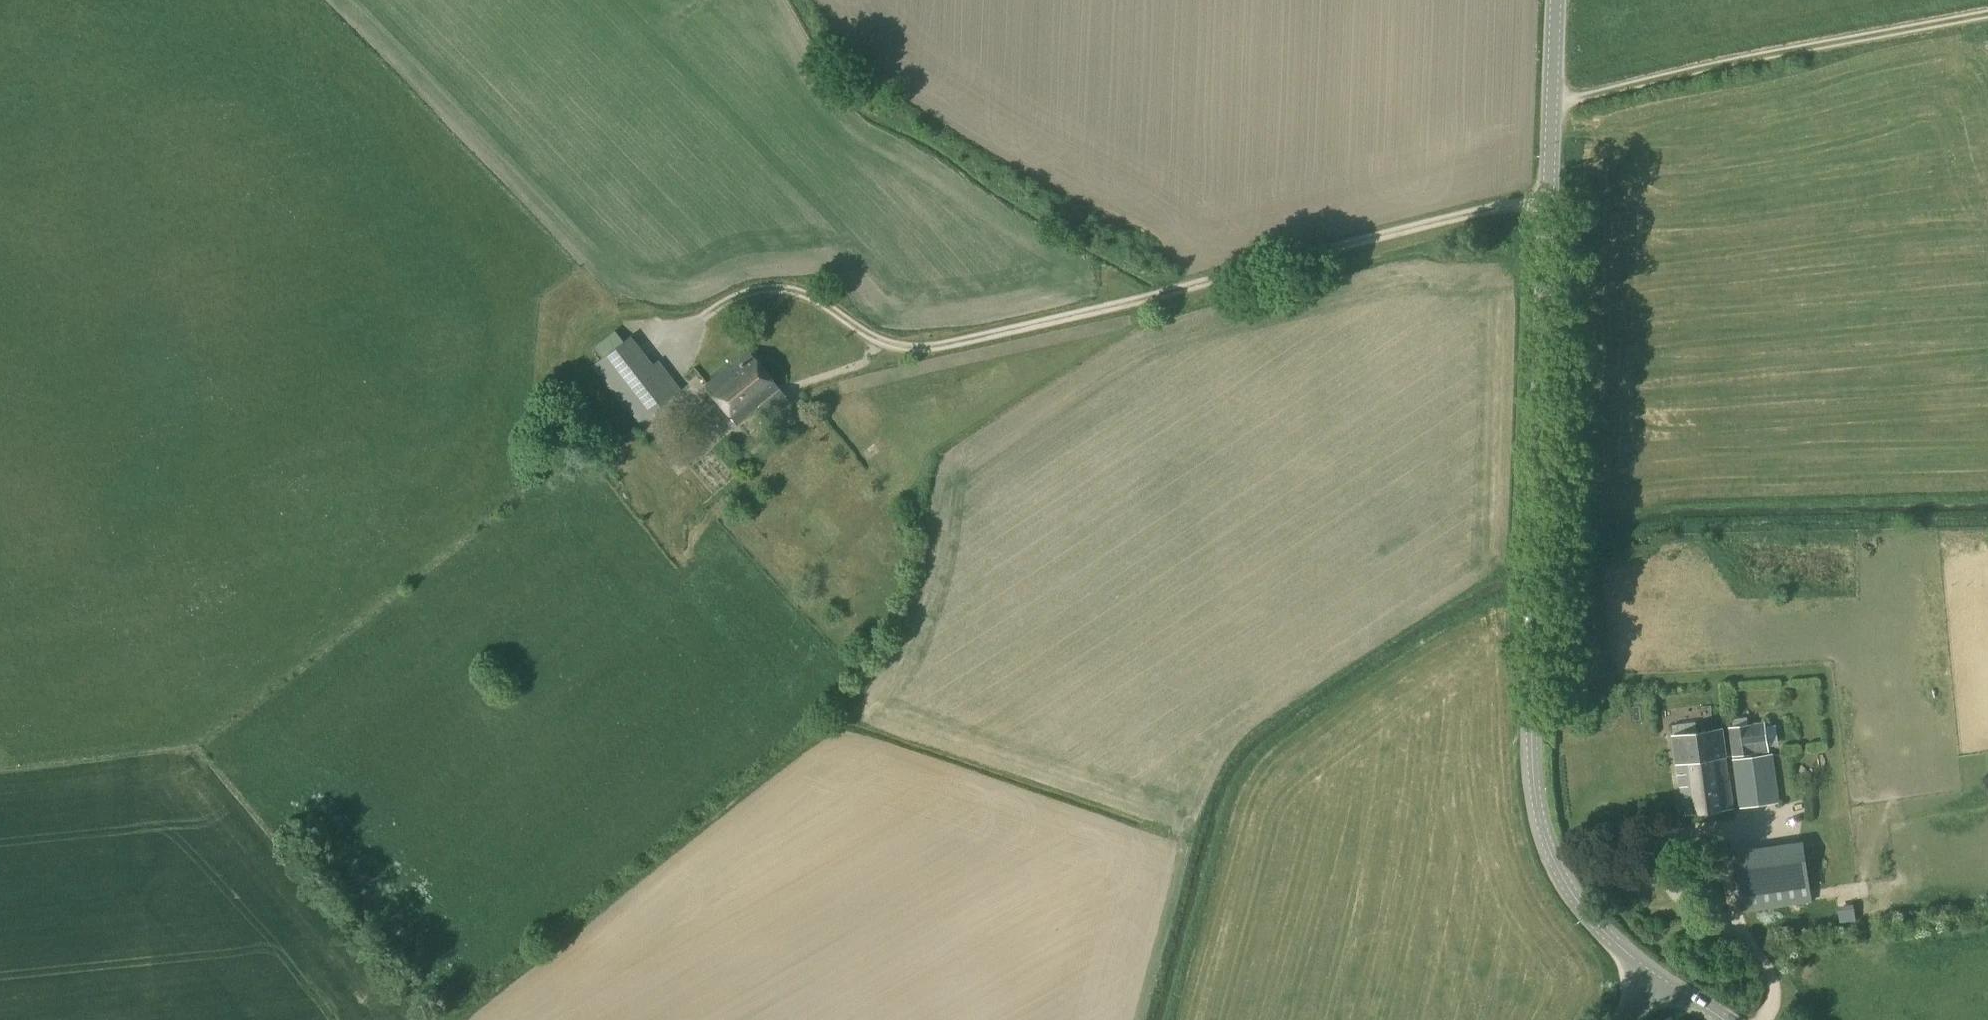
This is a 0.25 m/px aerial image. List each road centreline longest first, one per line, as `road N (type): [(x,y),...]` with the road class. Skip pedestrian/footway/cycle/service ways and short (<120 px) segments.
road 1 (tertiary): [(1656,977),(1590,920),(1565,882),(1541,817),(1534,750),(1553,0)]

